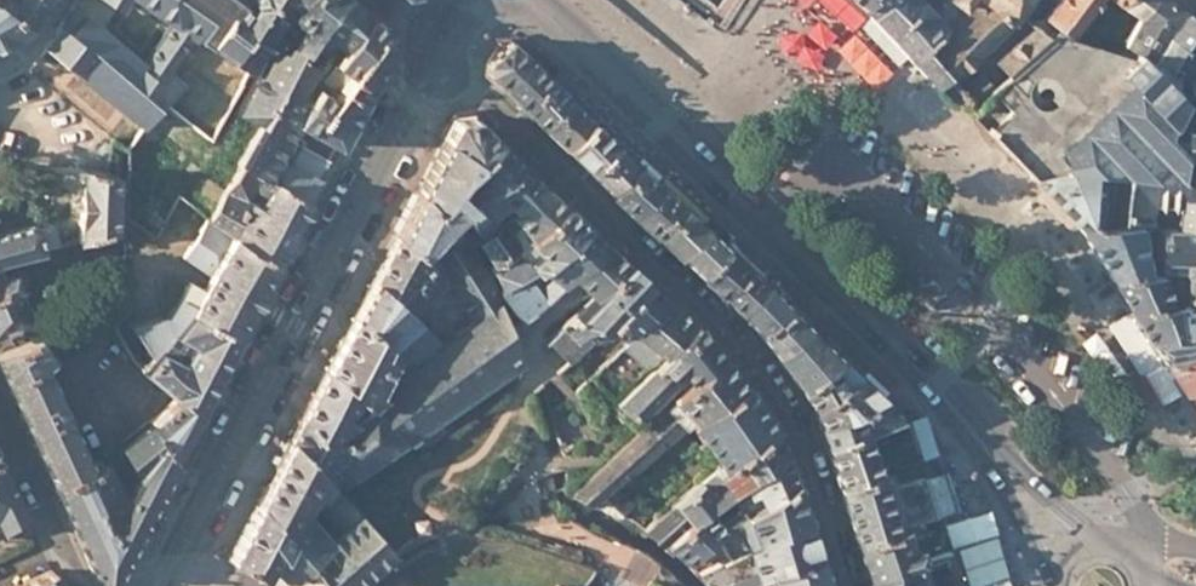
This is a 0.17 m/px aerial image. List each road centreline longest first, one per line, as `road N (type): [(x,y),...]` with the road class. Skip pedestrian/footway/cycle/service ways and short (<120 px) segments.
road 1 (residential): [(432,42),(718,318),(789,418),(850,585)]
road 2 (secondary): [(432,42),(154,585)]
road 3 (secondary): [(1023,491),(941,387),(680,146)]
road 4 (secondary): [(680,146),(523,0)]
road 5 (residential): [(0,420),(84,585)]
road 6 (residential): [(680,146),(791,0)]

